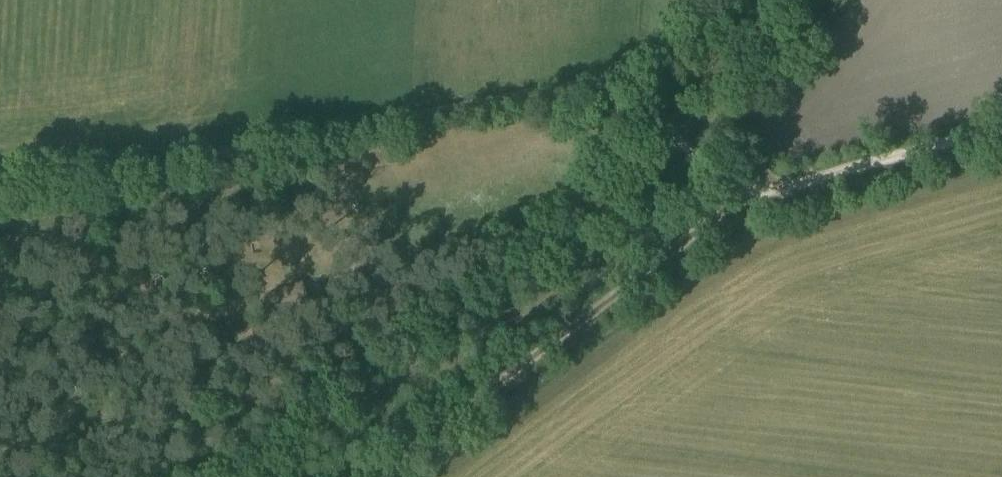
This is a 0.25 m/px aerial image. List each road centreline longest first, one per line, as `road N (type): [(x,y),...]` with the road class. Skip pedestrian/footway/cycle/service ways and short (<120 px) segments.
road 1 (track): [(627,92),(612,77),(0,191)]
road 2 (track): [(376,476),(726,215),(733,189)]
road 3 (track): [(669,135),(570,235),(432,341)]
road 4 (track): [(1001,133),(766,195),(733,189)]

